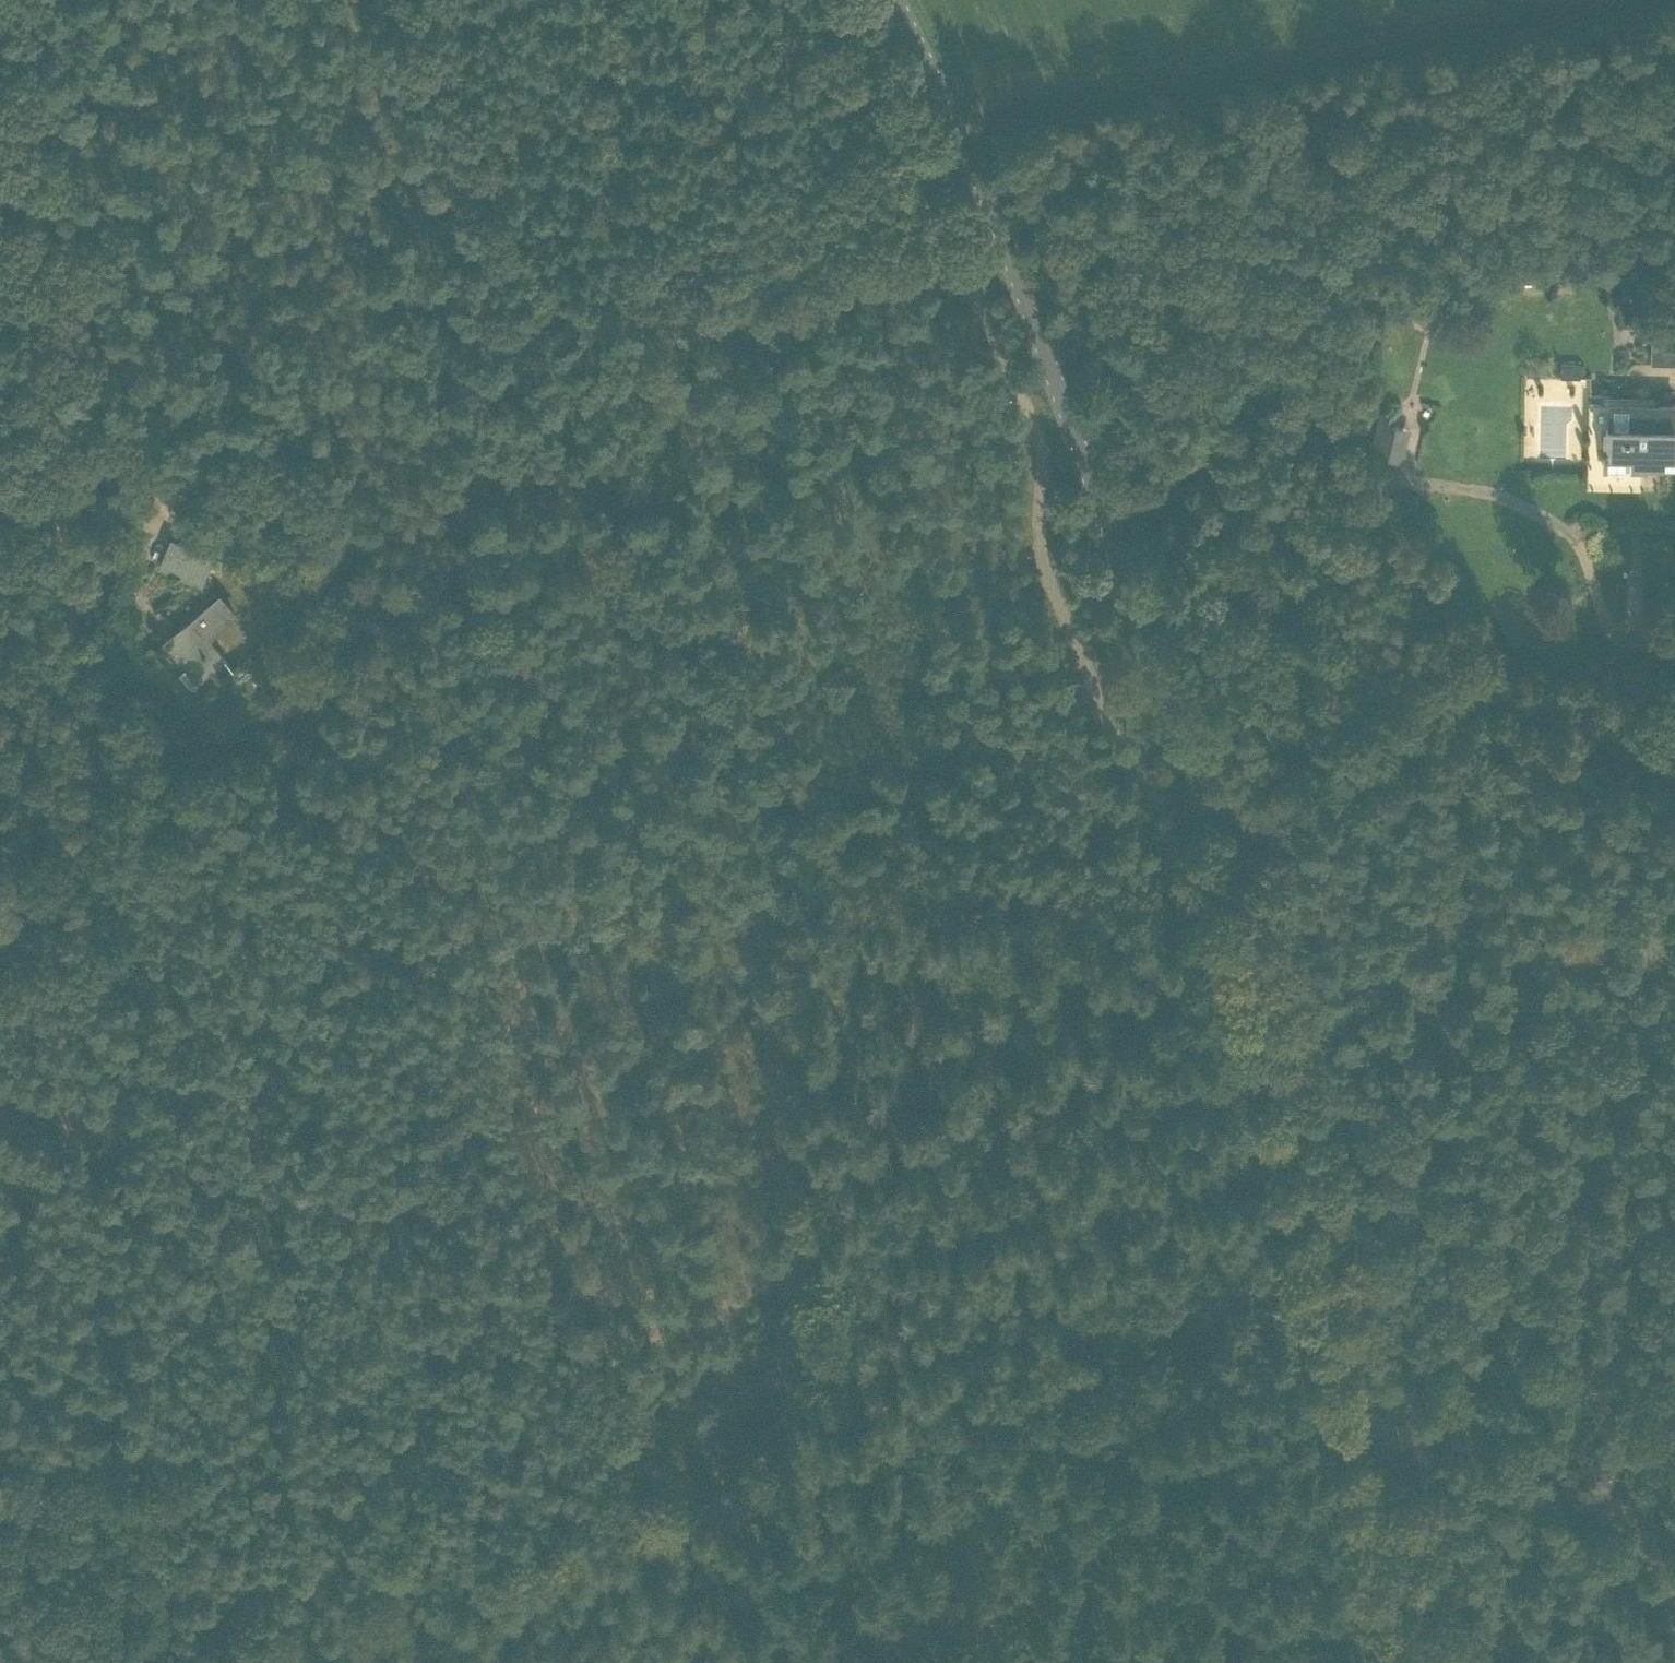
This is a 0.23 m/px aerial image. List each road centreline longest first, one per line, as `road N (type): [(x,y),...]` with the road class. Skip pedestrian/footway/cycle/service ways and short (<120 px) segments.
road 1 (track): [(171,1662),(96,987),(48,176),(53,0)]
road 2 (tertiary): [(1377,1454),(1255,914),(1032,304),(968,143),(898,0)]
road 3 (unclassified): [(1377,1454),(1442,1420),(1674,1000)]
road 4 (tertiary): [(1427,1662),(1377,1454)]
road 5 (track): [(754,1662),(707,1471)]

